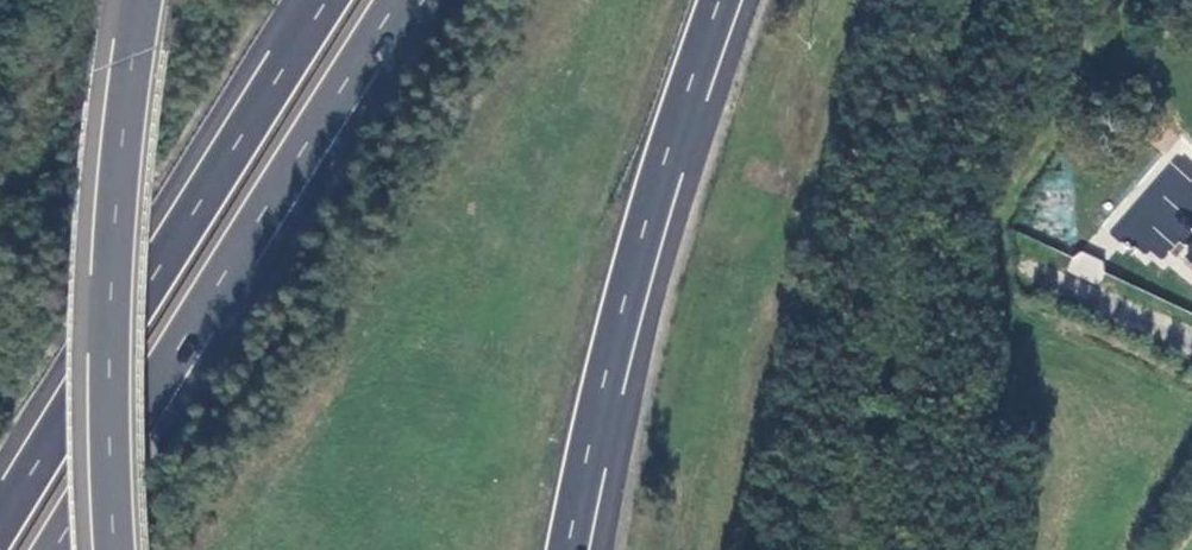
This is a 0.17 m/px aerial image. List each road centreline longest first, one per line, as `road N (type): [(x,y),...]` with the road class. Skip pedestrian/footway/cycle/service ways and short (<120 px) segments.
road 1 (motorway): [(69,549),(406,0)]
road 2 (motorway): [(335,0),(0,545)]
road 3 (motorway): [(572,549),(620,330),(723,0)]
road 4 (motorway): [(143,0),(111,262),(114,549)]
road 5 (residential): [(1030,279),(1191,351)]

